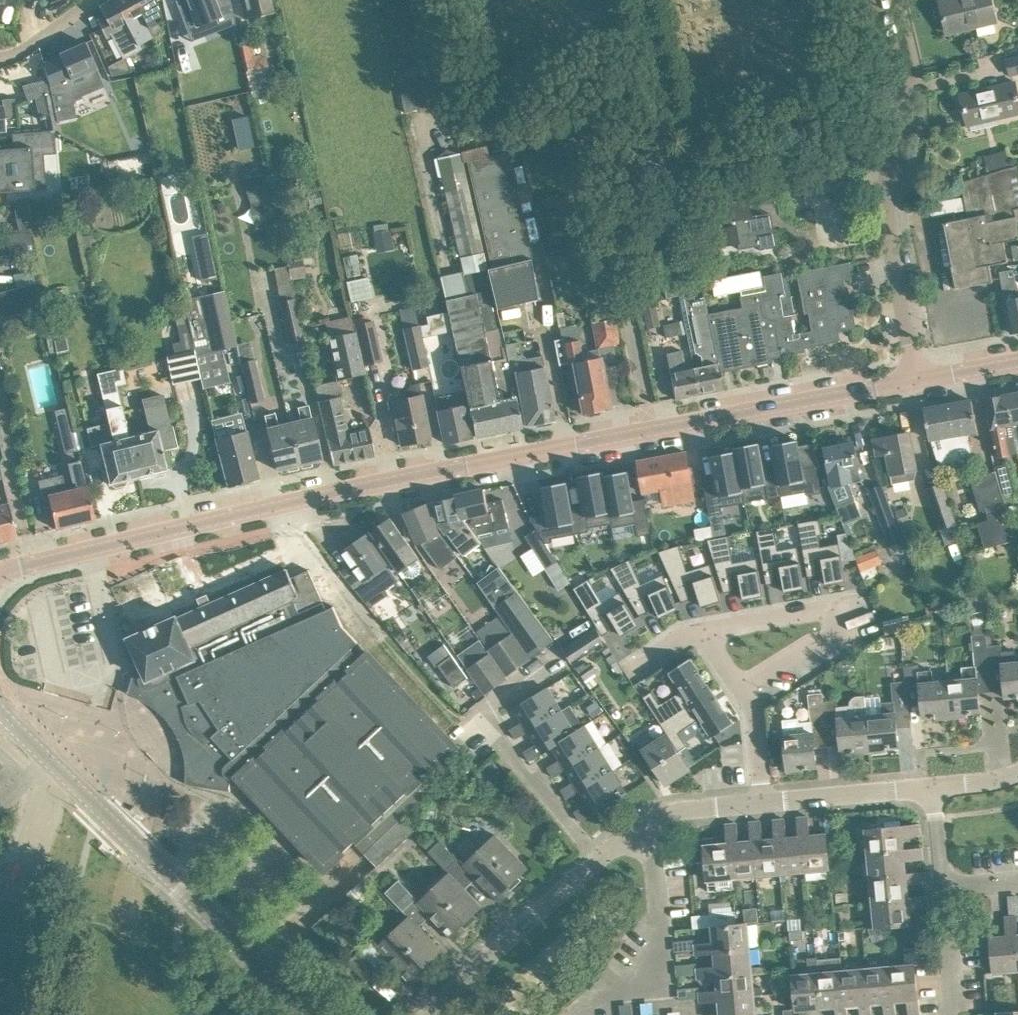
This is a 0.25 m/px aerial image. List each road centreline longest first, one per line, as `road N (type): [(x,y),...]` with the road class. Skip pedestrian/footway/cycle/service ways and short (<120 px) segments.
road 1 (tertiary): [(0,570),(465,465),(914,380)]
road 2 (residential): [(312,1014),(0,710)]
road 3 (residential): [(914,380),(885,206),(906,117),(879,0)]
road 4 (residential): [(706,632),(831,607),(840,633),(808,643),(741,686)]
road 5 (residential): [(578,1014),(646,972),(659,914),(643,824)]
road 6 (residential): [(429,1014),(598,858)]
road 7 (residential): [(598,858),(482,711)]
road 8 (residential): [(763,802),(934,786)]
road 9 (track): [(442,140),(409,0)]
road 10 (residential): [(948,1014),(942,884)]
road 11 (residential): [(643,824),(675,810),(763,802)]
road 12 (residential): [(763,802),(755,716),(741,686)]

